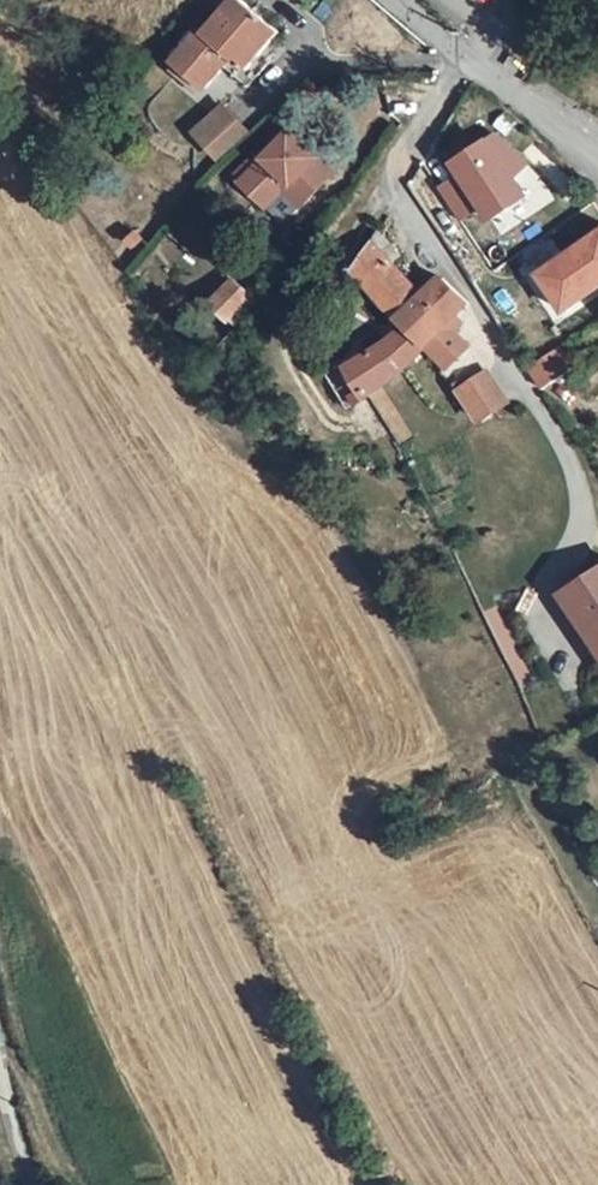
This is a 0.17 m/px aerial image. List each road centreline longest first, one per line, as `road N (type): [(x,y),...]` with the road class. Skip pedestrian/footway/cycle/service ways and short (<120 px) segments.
road 1 (residential): [(466,58),(399,152),(394,187),(481,308),(562,445),(583,495),(581,536),(565,564)]
road 2 (unclassified): [(466,58),(597,155)]
road 3 (unclassified): [(0,1051),(30,1184)]

